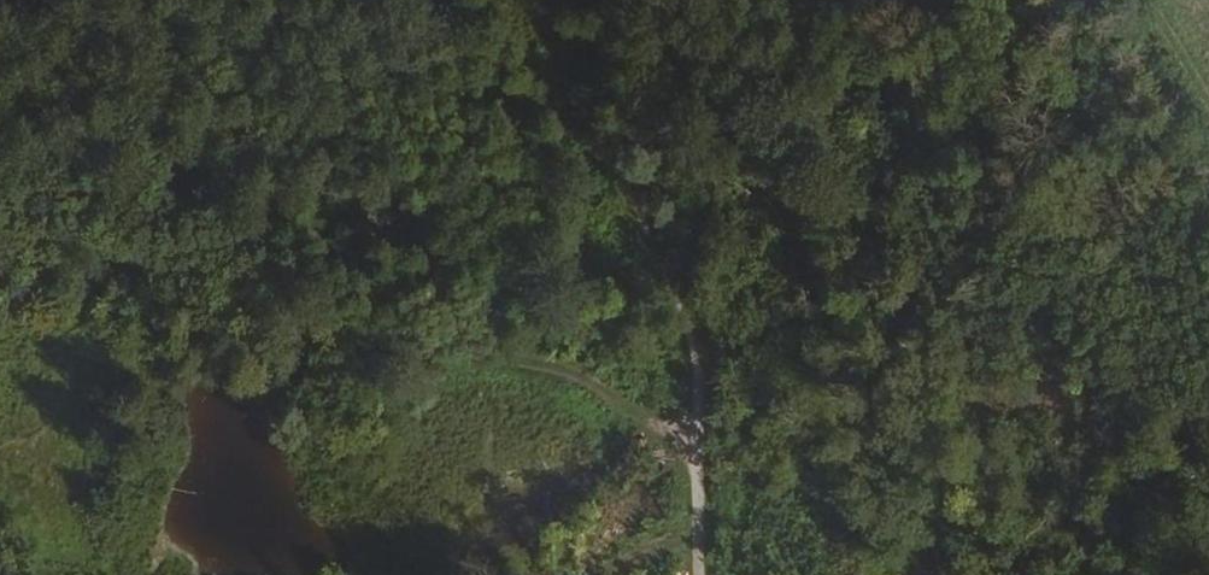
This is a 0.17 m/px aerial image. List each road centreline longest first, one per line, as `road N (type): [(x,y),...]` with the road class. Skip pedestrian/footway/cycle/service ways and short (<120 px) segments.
road 1 (track): [(701,574),(697,352),(612,151),(596,0)]

